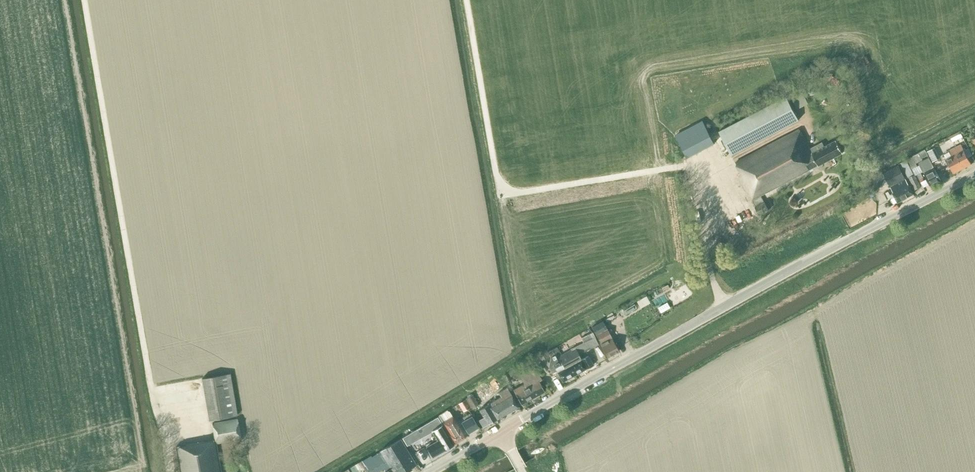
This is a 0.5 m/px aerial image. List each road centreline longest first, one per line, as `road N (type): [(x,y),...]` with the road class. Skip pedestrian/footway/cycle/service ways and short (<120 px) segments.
road 1 (tertiary): [(500,432),(974,174)]

